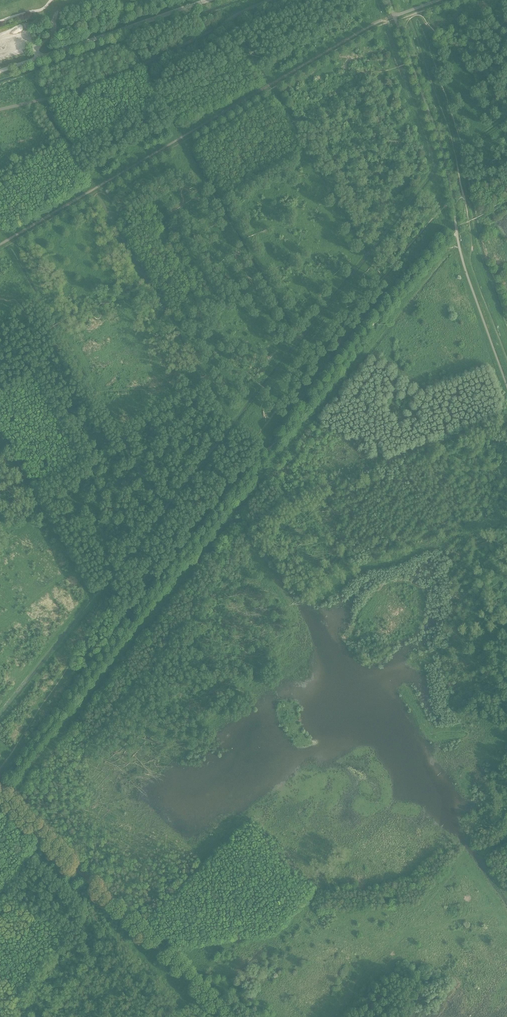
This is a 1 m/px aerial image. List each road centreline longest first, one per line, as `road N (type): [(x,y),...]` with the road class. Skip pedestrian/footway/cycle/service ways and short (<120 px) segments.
road 1 (track): [(220,510),(104,649),(0,794)]
road 2 (track): [(0,246),(272,86)]
road 3 (track): [(227,1016),(0,798)]
road 4 (track): [(339,368),(220,510)]
road 5 (track): [(456,230),(339,368)]
road 6 (track): [(272,86),(395,18)]

